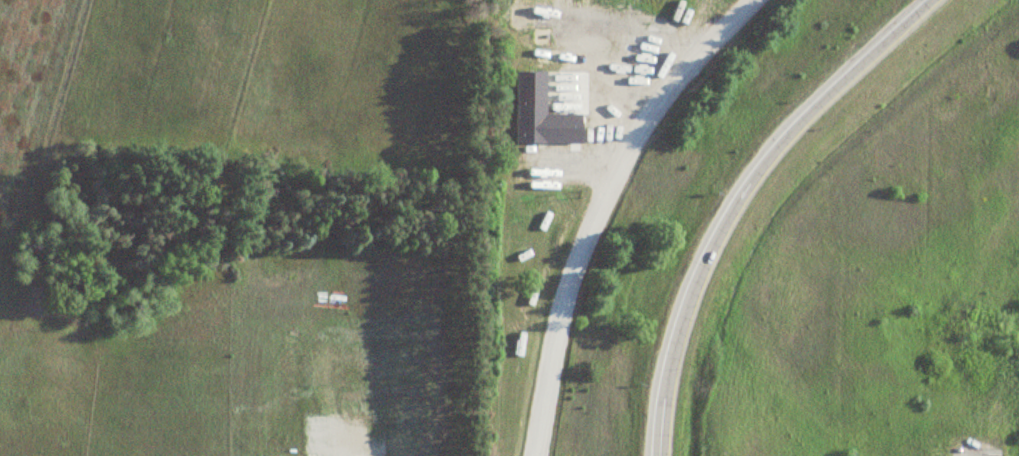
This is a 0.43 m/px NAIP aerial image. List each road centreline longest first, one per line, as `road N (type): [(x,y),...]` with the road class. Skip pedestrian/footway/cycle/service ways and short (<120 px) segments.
road 1 (motorway): [(926,0),(798,119),(741,188),(710,244),(669,356),(658,455)]

